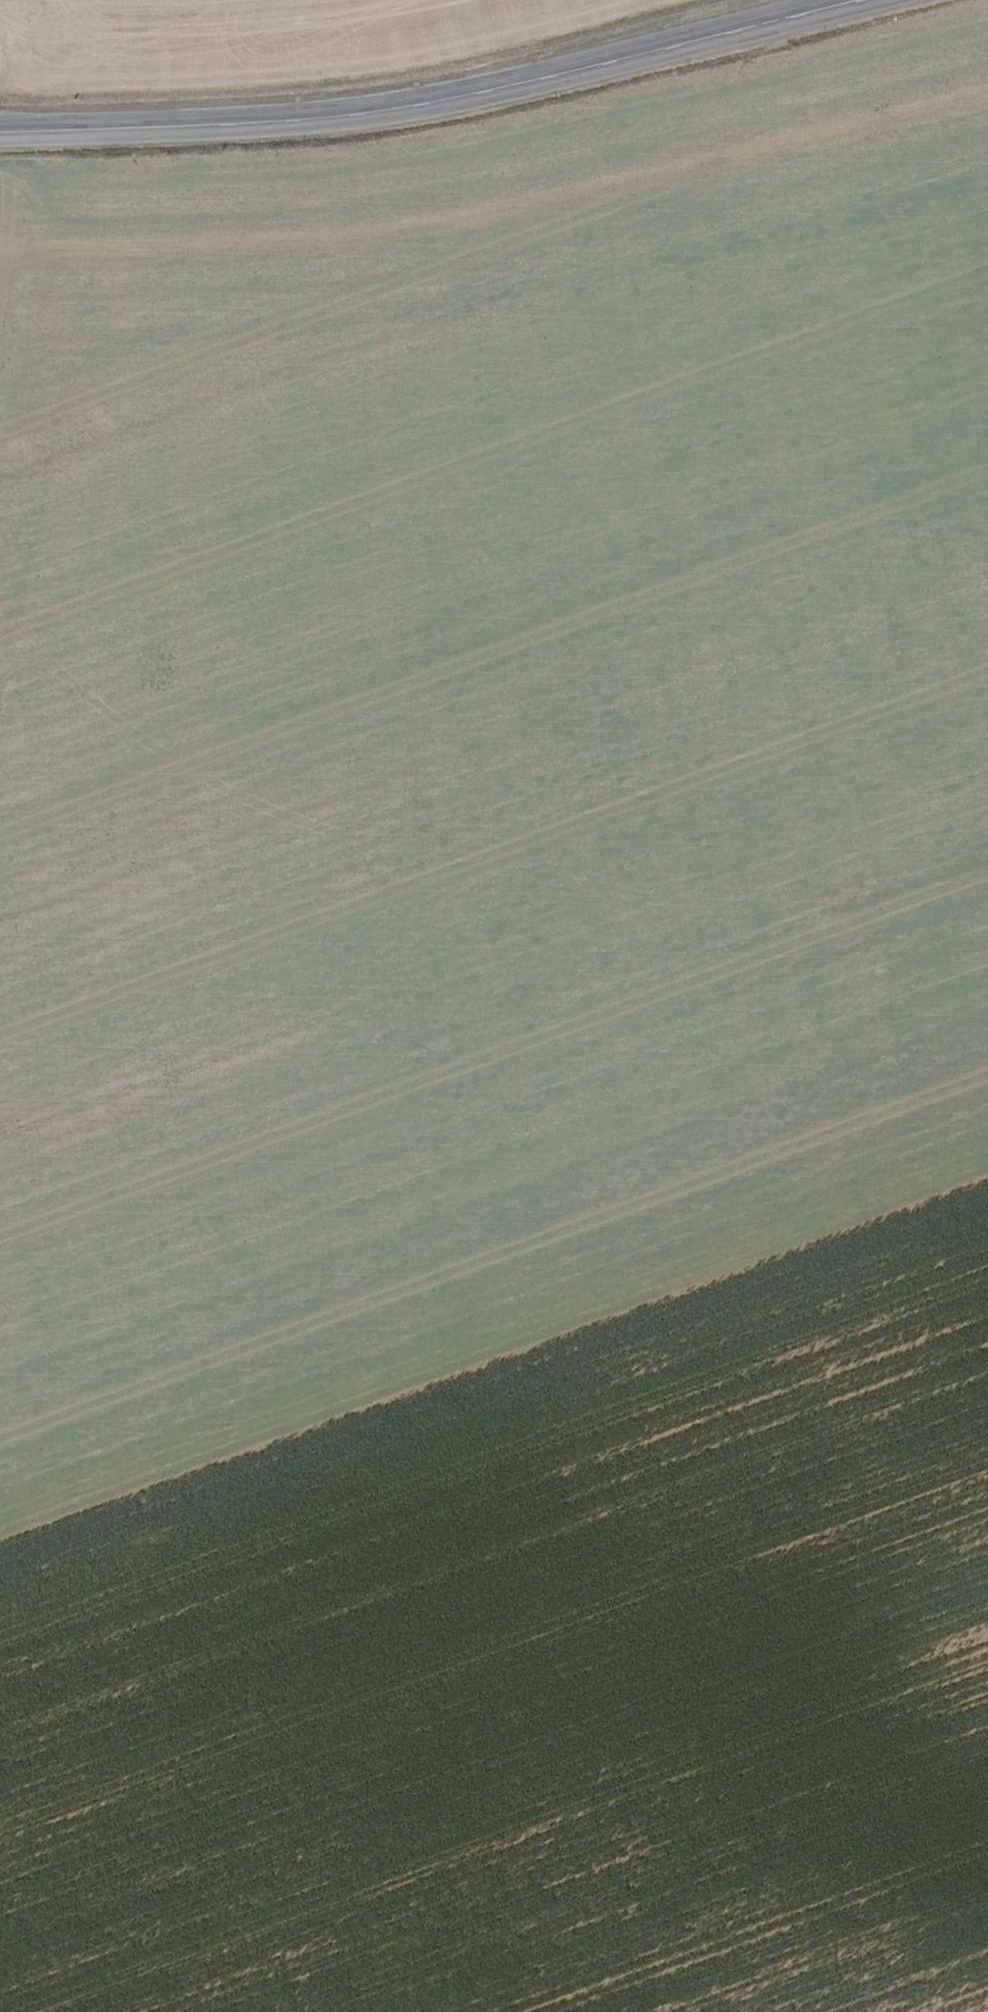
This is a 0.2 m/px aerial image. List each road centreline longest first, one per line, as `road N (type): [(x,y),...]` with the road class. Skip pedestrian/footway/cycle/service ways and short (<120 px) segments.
road 1 (tertiary): [(836,0),(555,74),(358,112),(0,129)]

